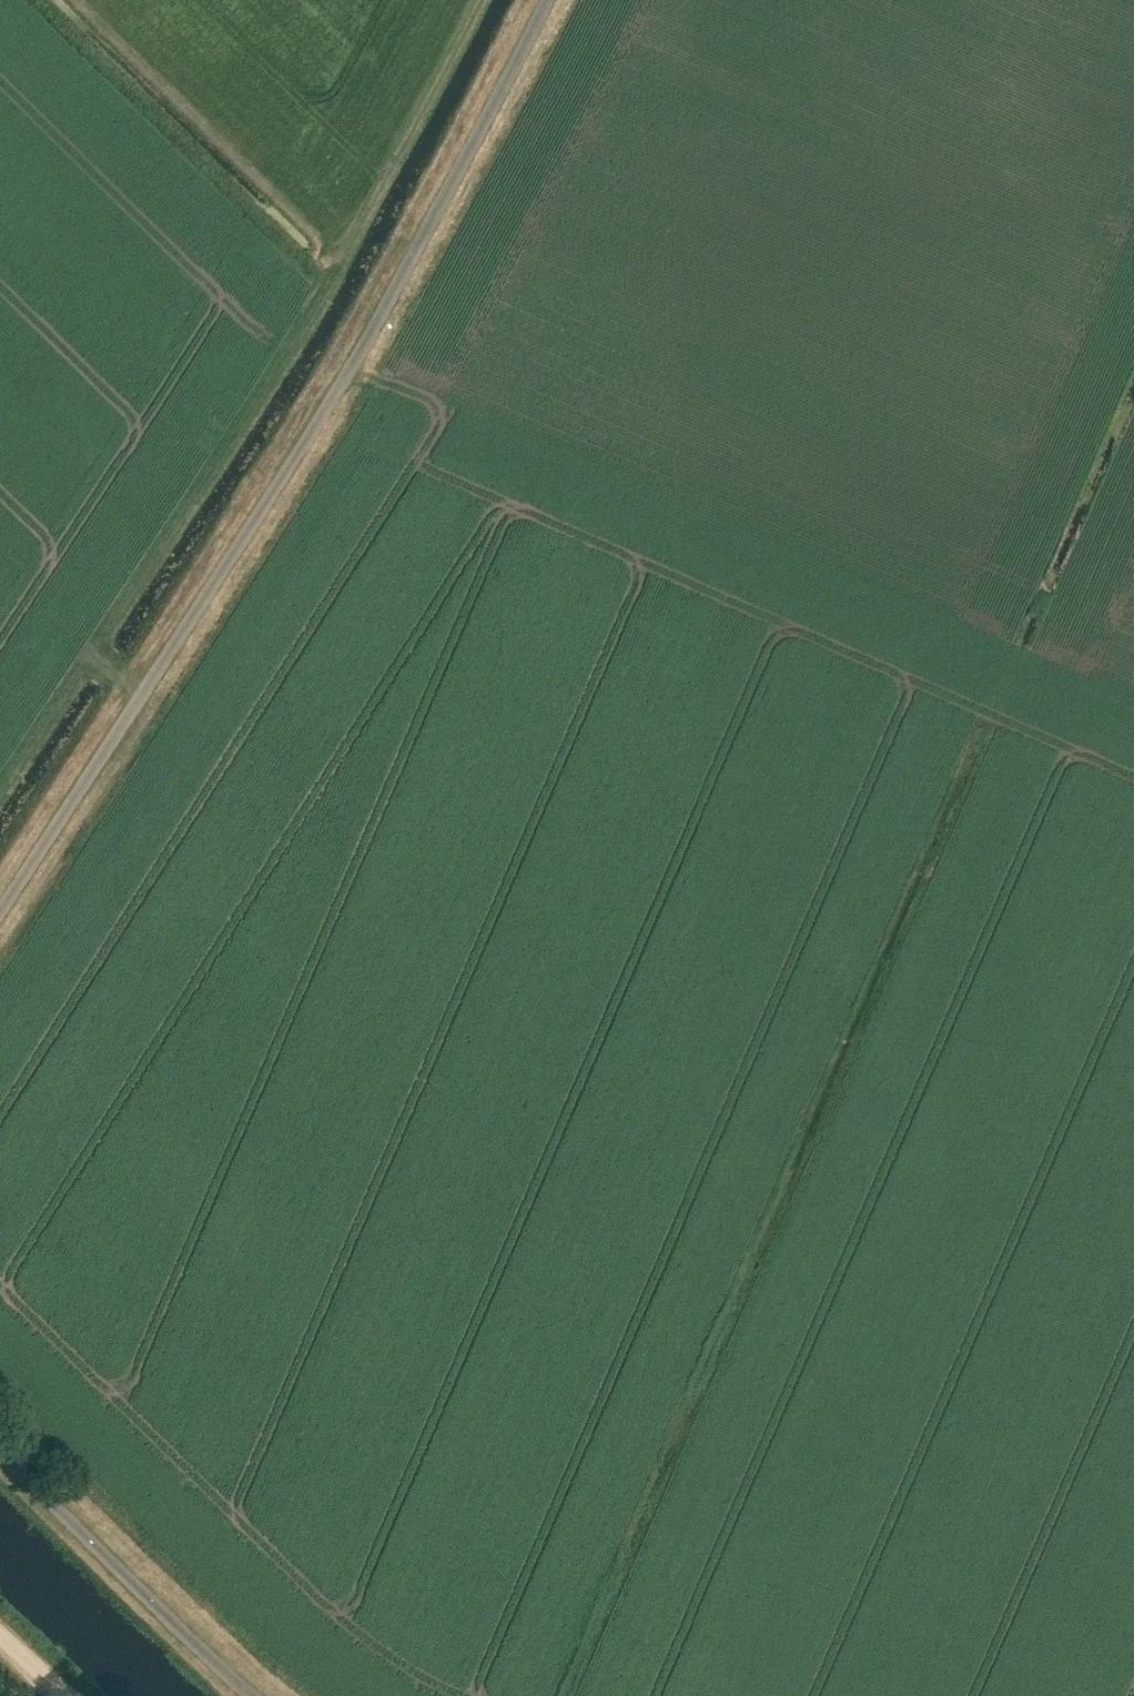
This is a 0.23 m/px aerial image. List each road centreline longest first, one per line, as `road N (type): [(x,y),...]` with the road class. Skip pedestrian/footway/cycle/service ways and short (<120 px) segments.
road 1 (track): [(0,914),(127,695),(290,450),(534,0)]
road 2 (track): [(265,1695),(0,1447)]

